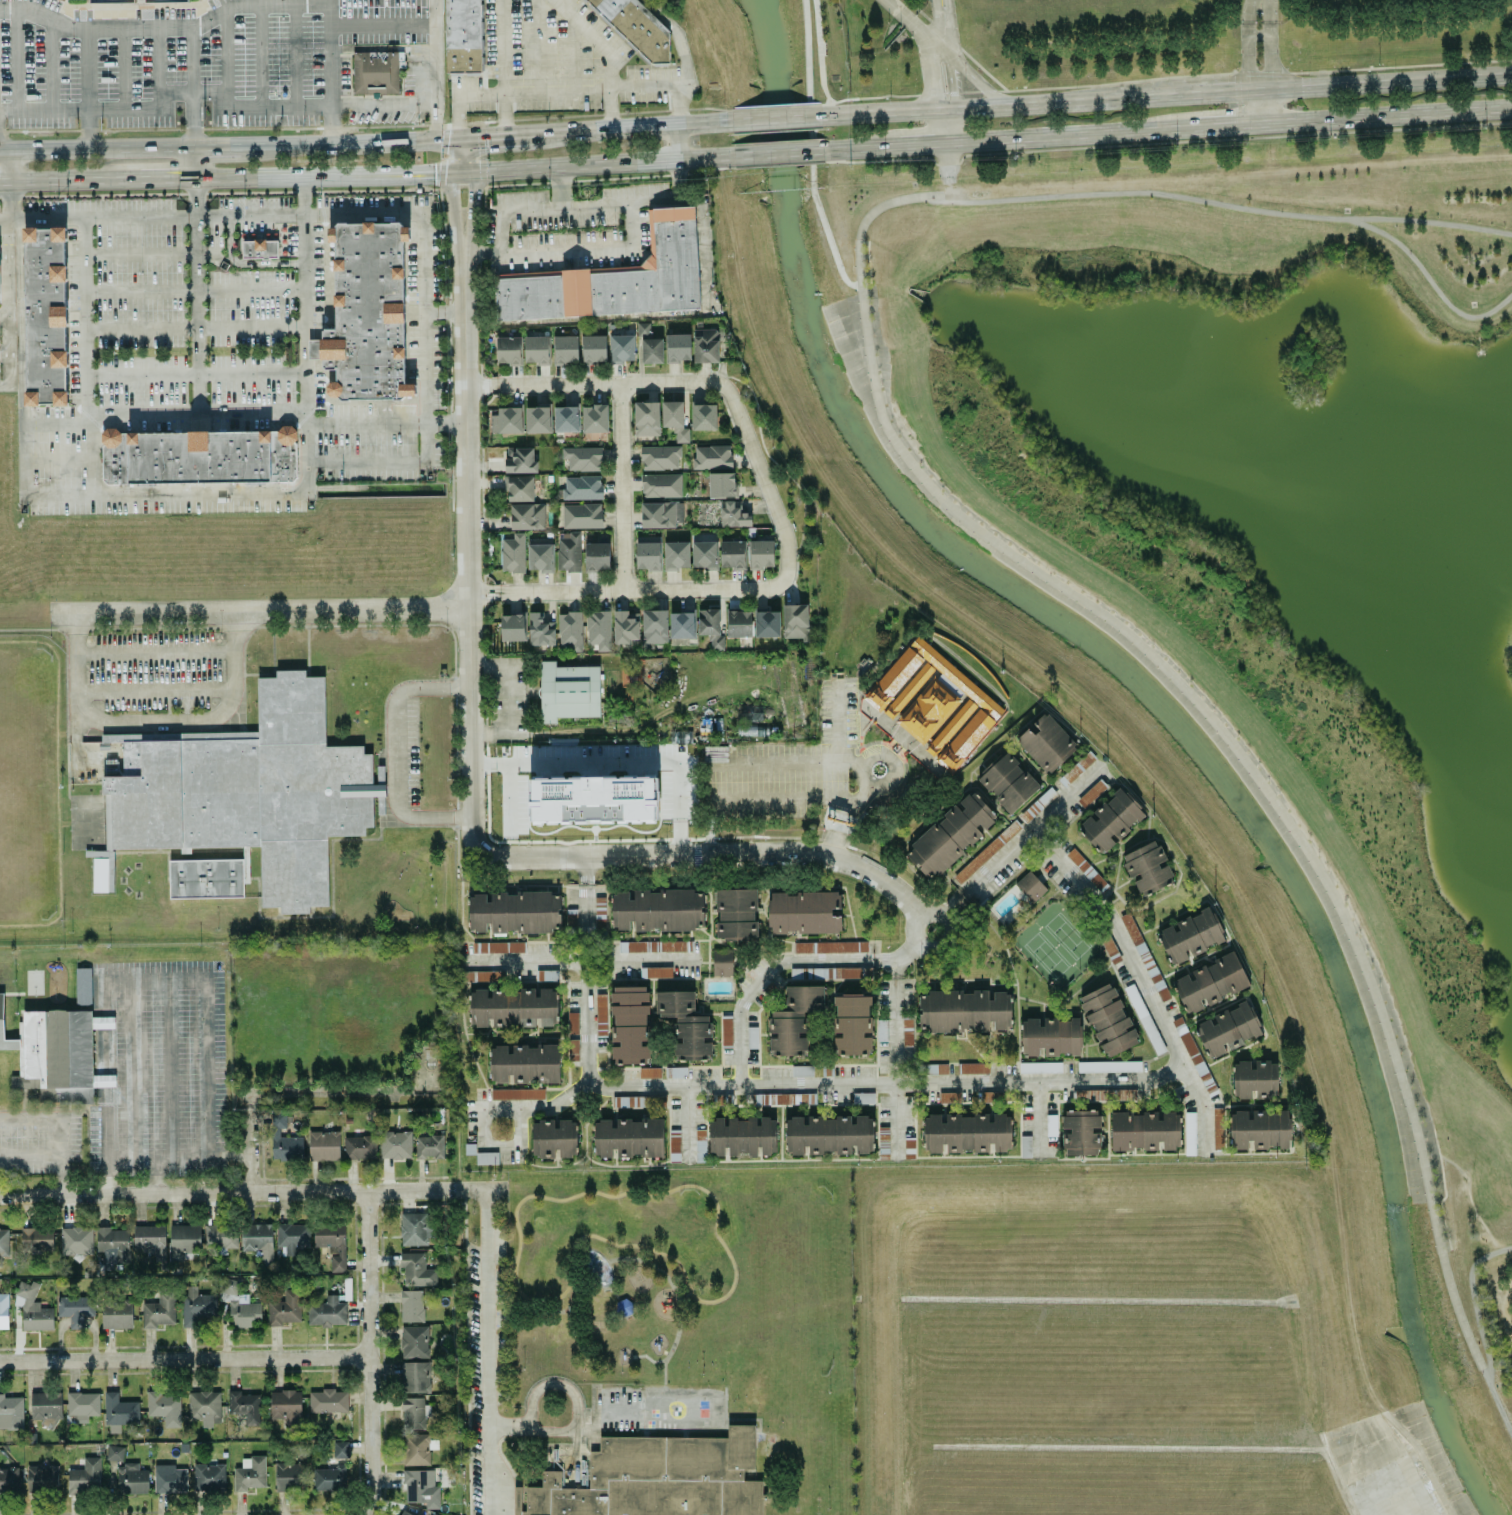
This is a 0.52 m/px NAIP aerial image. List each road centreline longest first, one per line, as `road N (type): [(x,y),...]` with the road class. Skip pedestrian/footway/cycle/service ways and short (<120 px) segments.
road 1 (residential): [(464,384),(725,384),(788,551),(784,580),(775,587),(468,591)]
road 2 (primary): [(1511,73),(819,114)]
road 3 (residential): [(461,252),(472,816)]
road 4 (residential): [(472,816),(477,843),(493,856),(814,854),(878,876),(936,928)]
road 5 (residential): [(505,1188),(0,1196)]
road 6 (residential): [(50,613),(468,609)]
road 7 (residential): [(369,1357),(0,1362)]
road 8 (residential): [(368,1191),(373,1491),(362,1514)]
road 9 (primary): [(472,171),(730,157)]
road 10 (primary): [(192,177),(449,173)]
road 11 (primary): [(1258,126),(1511,109)]
road 12 (primary): [(953,141),(1194,129)]
road 13 (residential): [(619,381),(624,590)]
road 14 (primary): [(730,121),(530,132)]
road 15 (primary): [(458,137),(261,146)]
road 16 (primary): [(192,148),(0,150)]
road 17 (primary): [(0,180),(141,178)]

